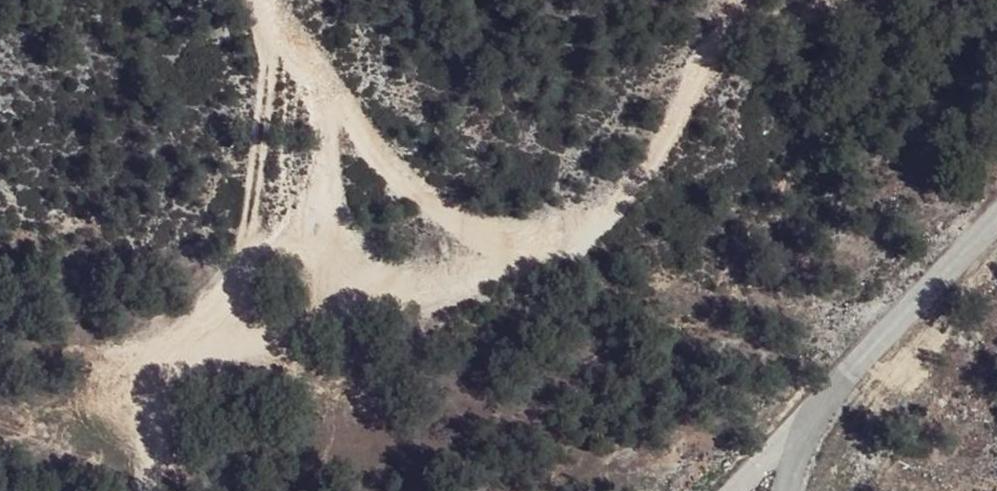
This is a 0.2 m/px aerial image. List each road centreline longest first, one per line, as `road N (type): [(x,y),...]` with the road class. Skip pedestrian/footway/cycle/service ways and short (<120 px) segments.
road 1 (track): [(275,0),(315,71),(415,189),(517,236),(617,222),(748,20),(791,0)]
road 2 (unclassified): [(802,428),(996,225)]

